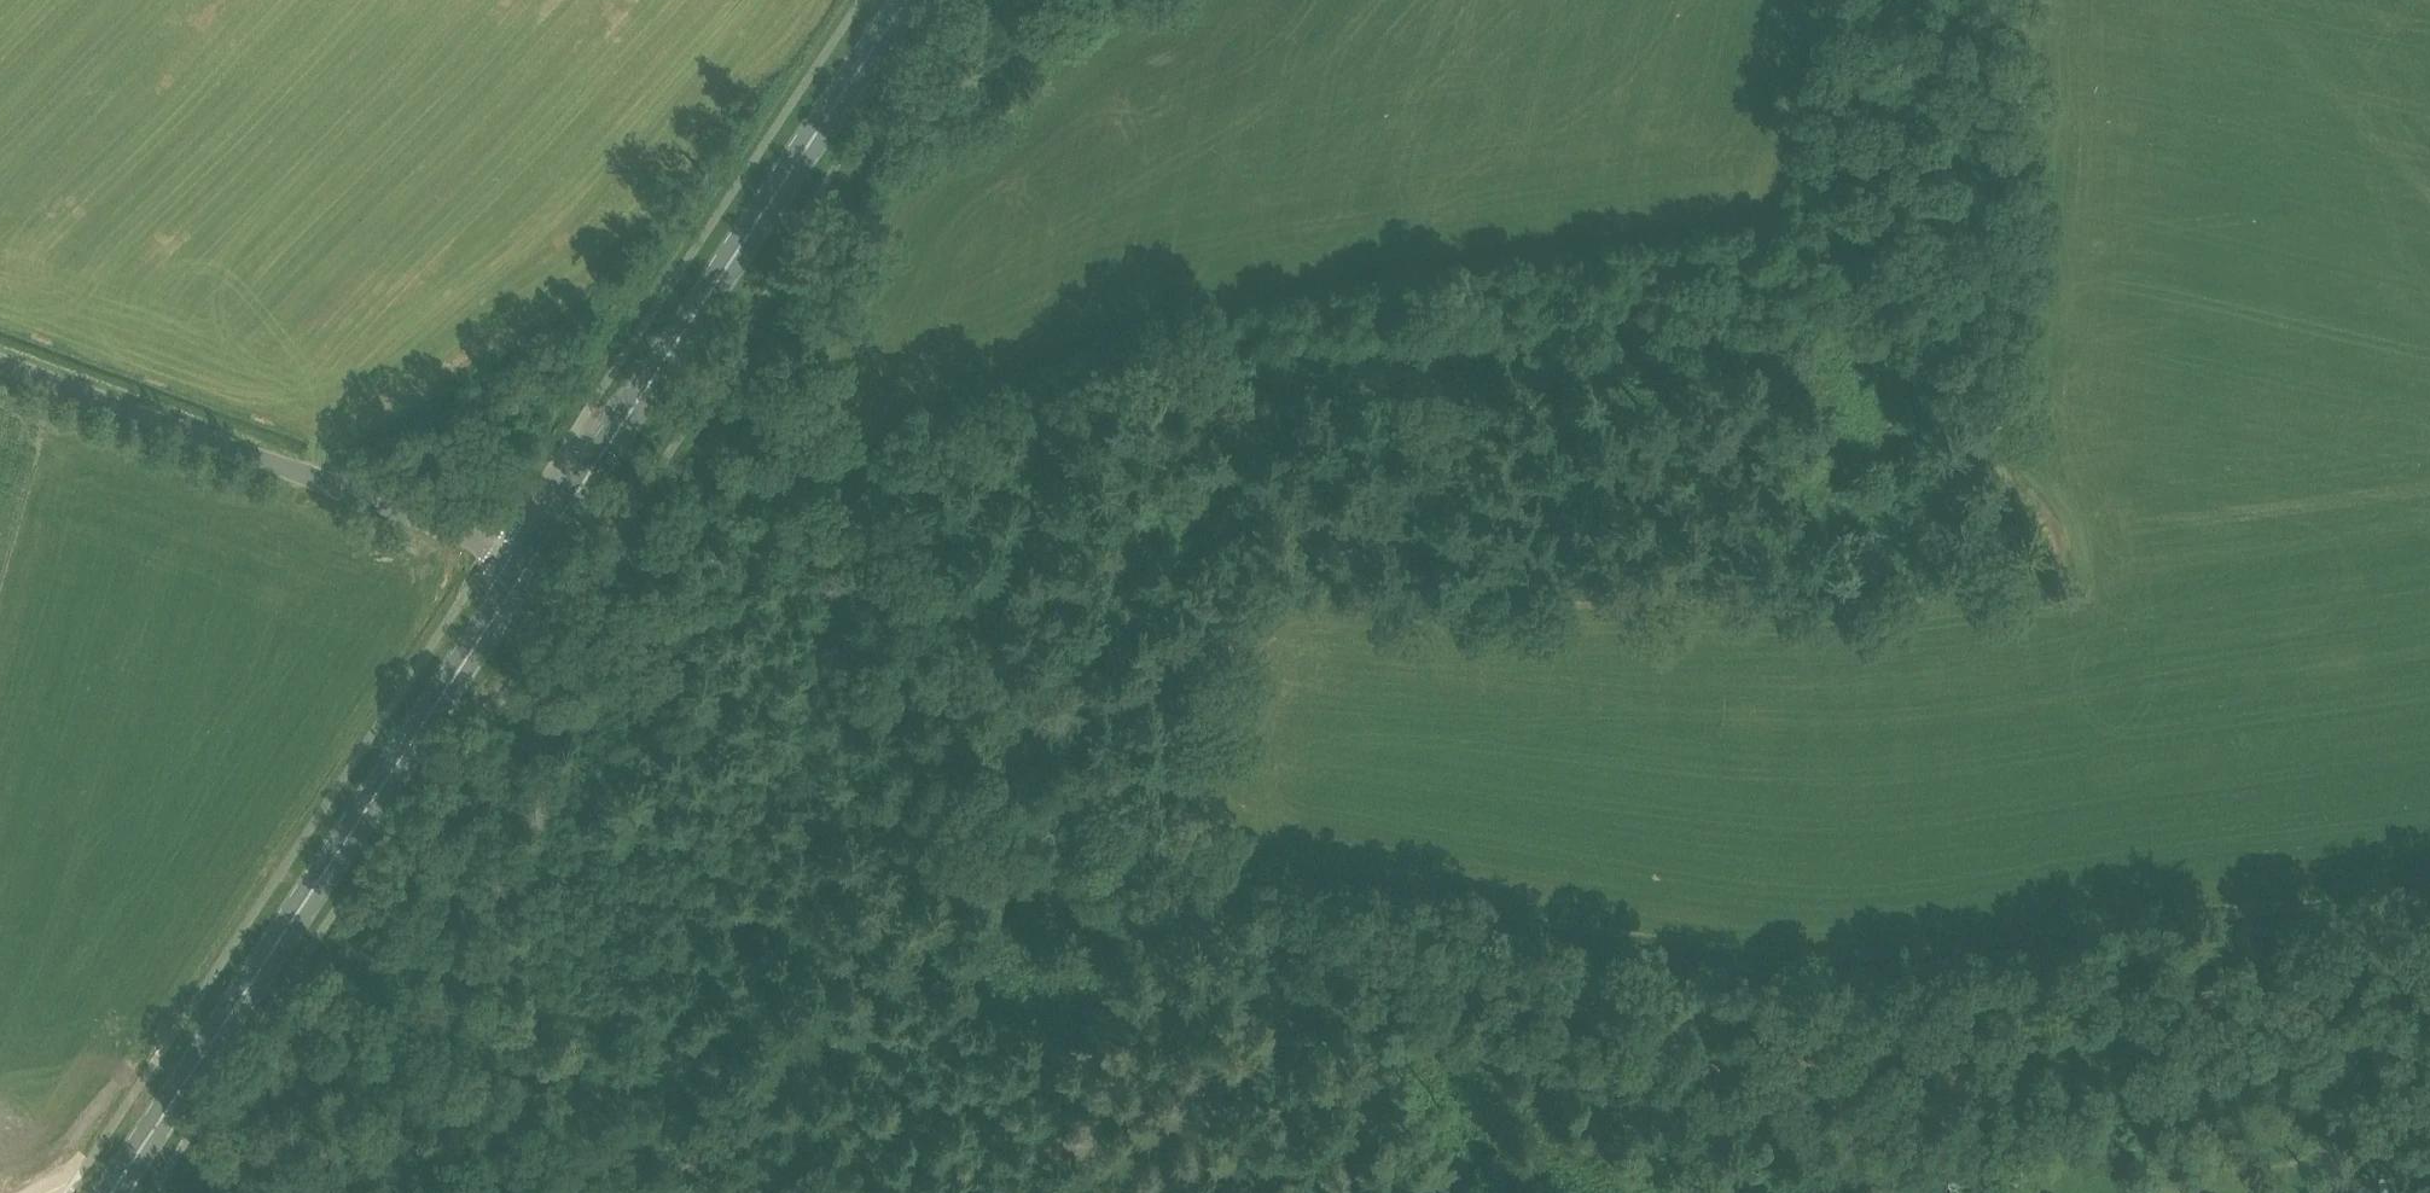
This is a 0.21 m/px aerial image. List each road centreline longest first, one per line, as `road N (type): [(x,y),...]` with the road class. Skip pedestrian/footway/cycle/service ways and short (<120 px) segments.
road 1 (secondary): [(115,1192),(532,573)]
road 2 (secondary): [(532,573),(909,0)]
road 3 (unclassified): [(532,573),(495,540),(0,363)]

